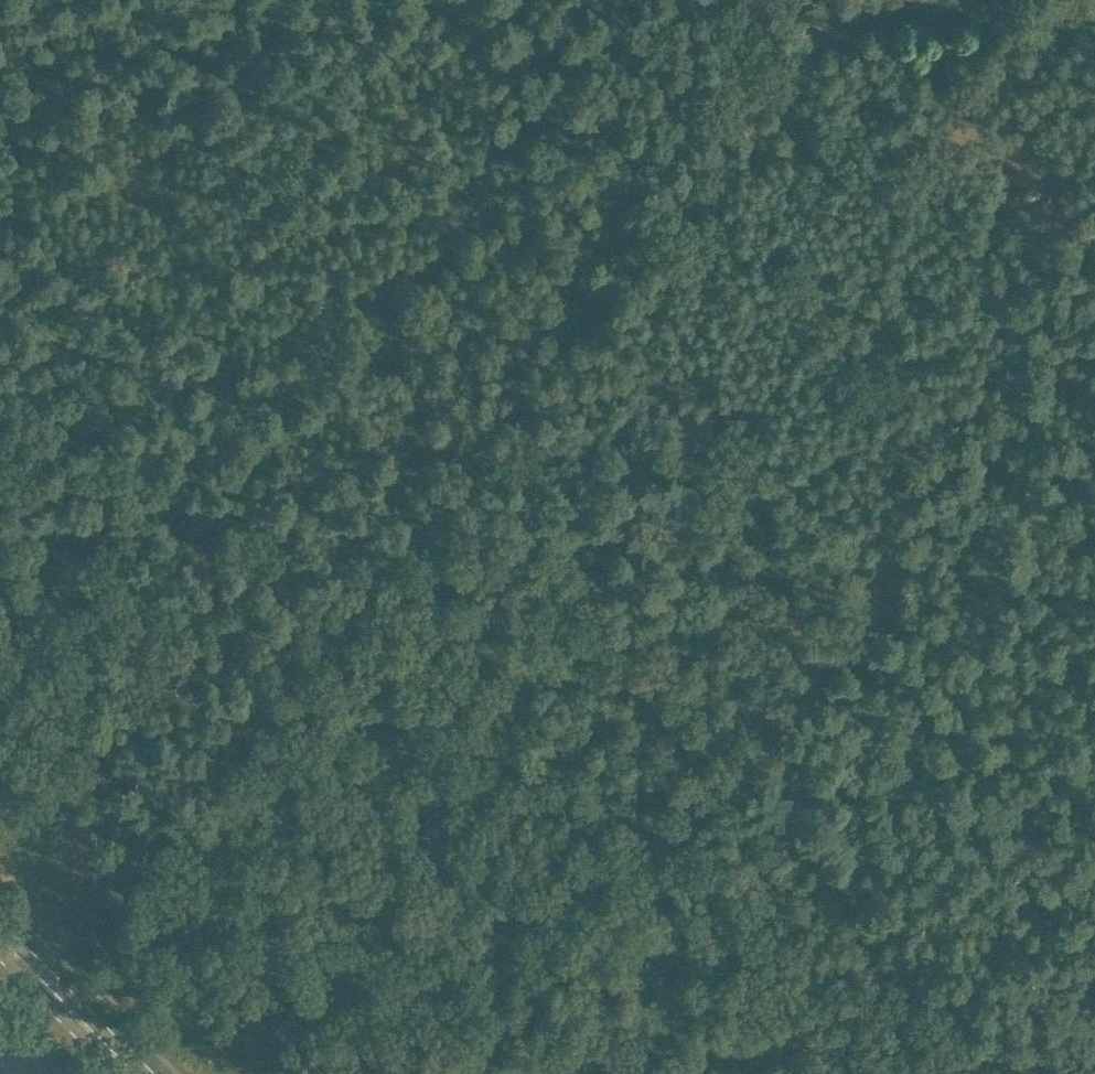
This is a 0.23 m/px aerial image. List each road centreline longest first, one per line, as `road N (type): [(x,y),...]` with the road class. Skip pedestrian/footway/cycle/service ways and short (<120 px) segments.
road 1 (primary): [(145,1073),(0,931)]

